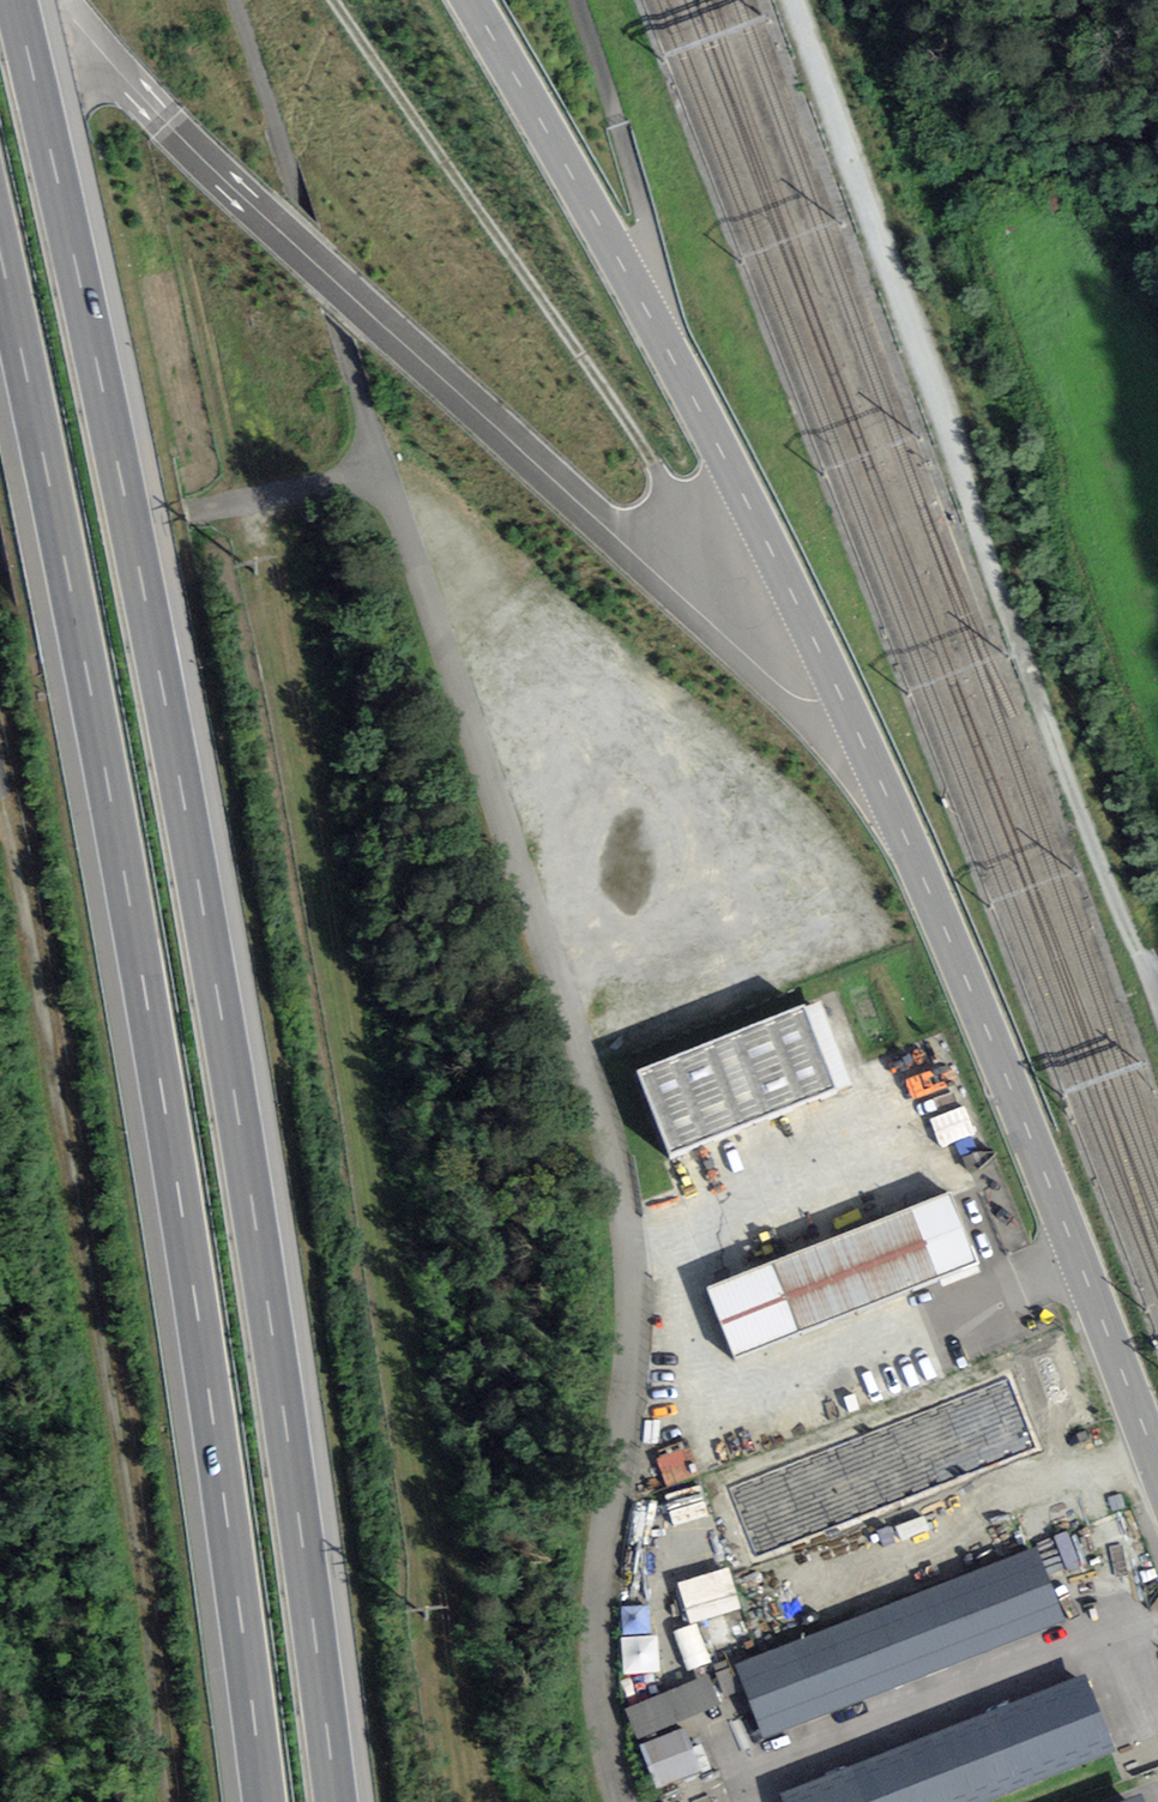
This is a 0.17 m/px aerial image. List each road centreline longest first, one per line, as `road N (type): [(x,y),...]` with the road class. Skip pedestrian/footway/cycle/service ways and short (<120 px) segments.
road 1 (motorway): [(333,1801),(279,1386),(207,956),(15,0)]
road 2 (primary): [(1157,1470),(930,888),(796,595),(725,449),(475,0)]
road 3 (motorway): [(0,276),(133,944),(263,1801)]
road 4 (unclassified): [(383,470),(525,883),(628,1243),(635,1336),(599,1654),(623,1801)]
road 5 (track): [(0,765),(137,1484),(170,1801)]
road 6 (track): [(796,595),(677,496),(336,0)]
road 7 (track): [(383,470),(235,0)]
road 8 (track): [(580,0),(644,209),(672,352)]

